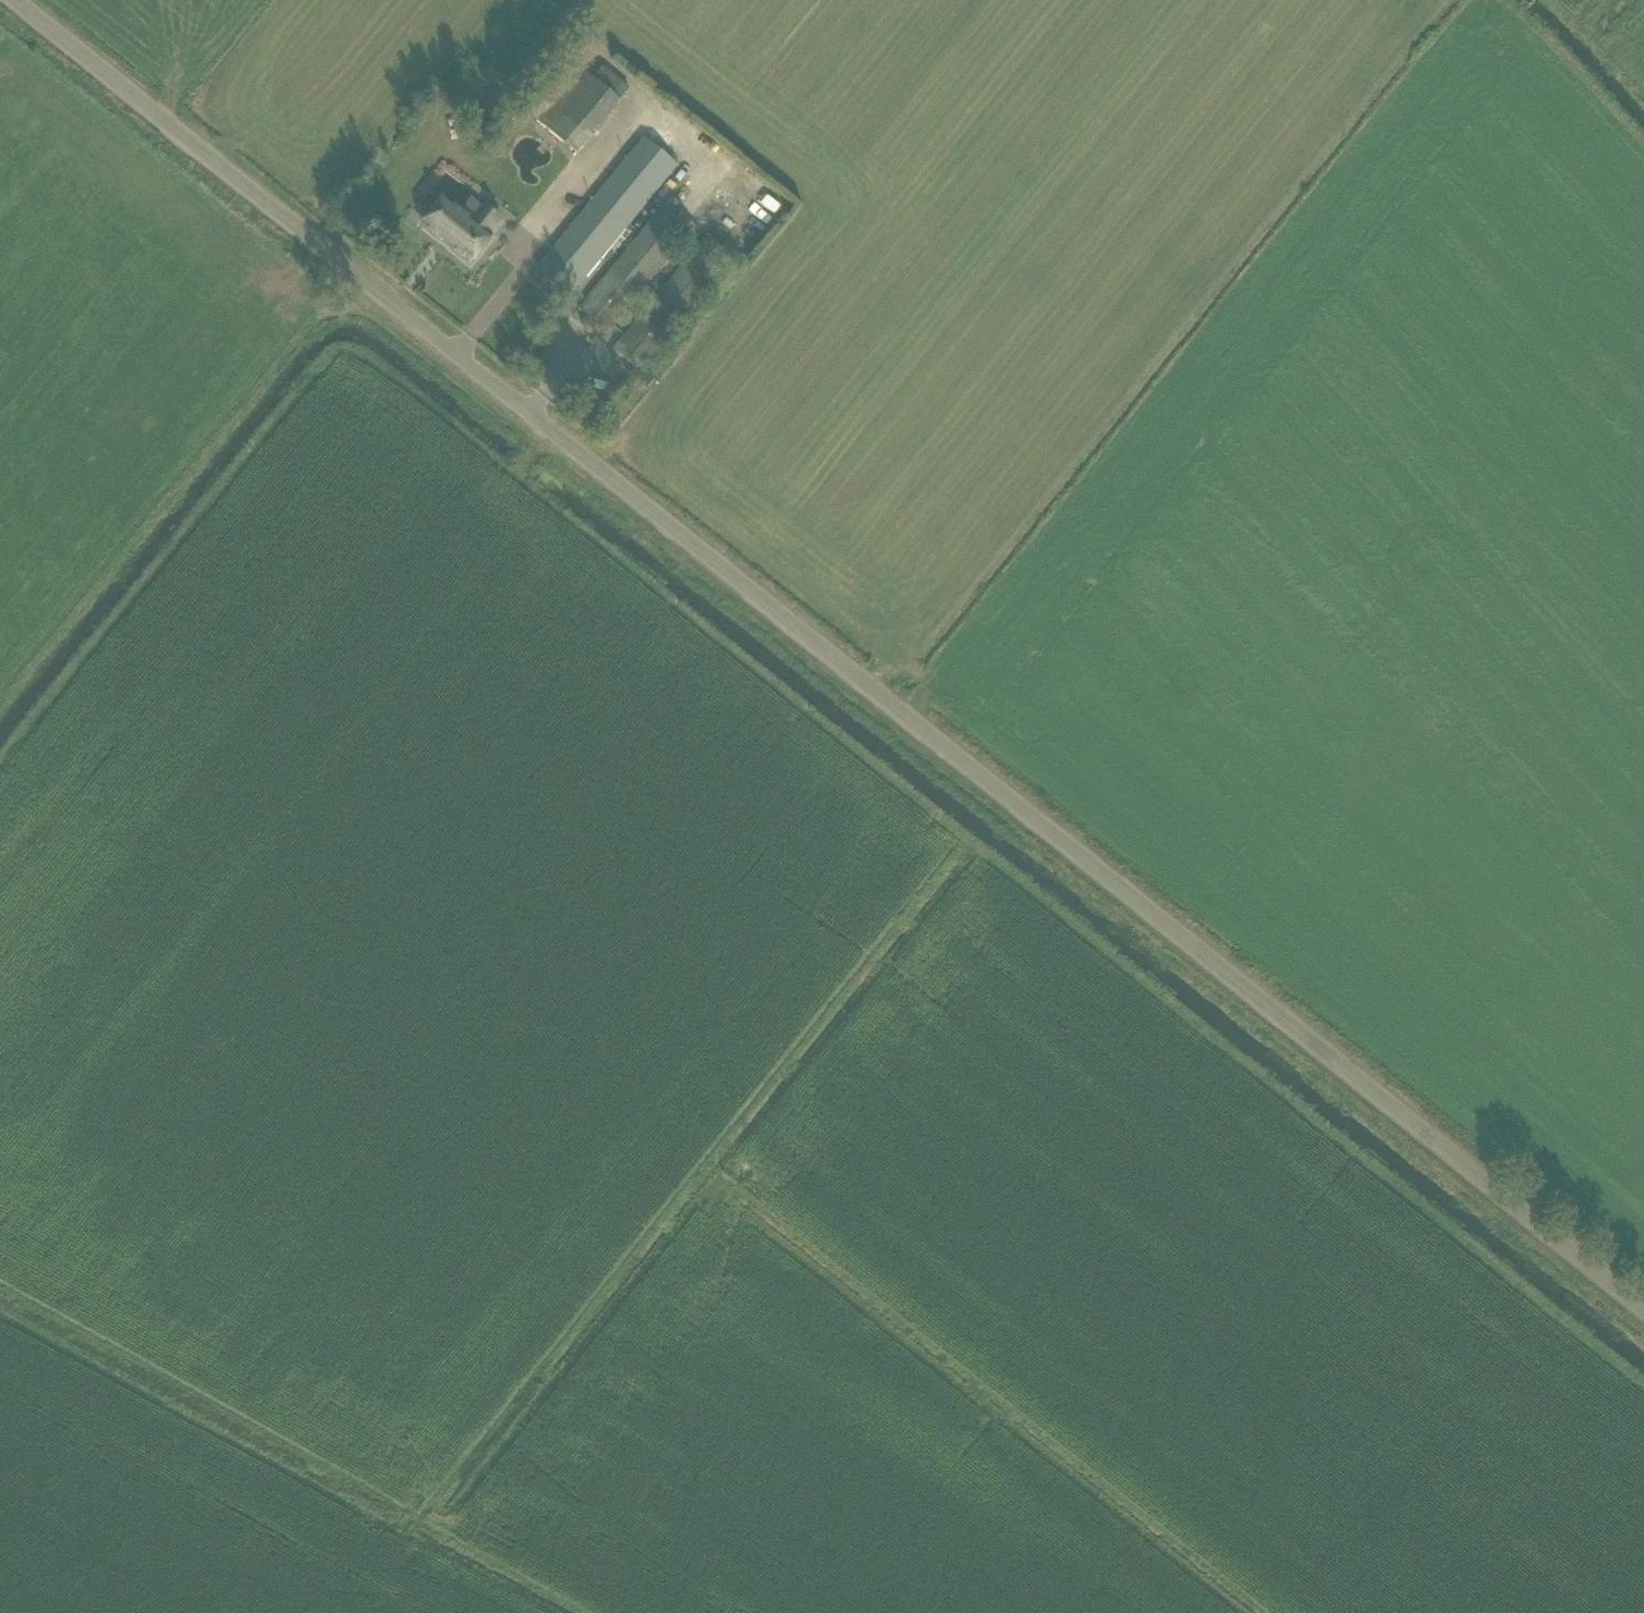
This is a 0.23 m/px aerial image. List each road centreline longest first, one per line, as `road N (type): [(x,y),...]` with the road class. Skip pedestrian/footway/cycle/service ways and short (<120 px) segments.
road 1 (unclassified): [(1643,1323),(1229,997),(14,0)]

